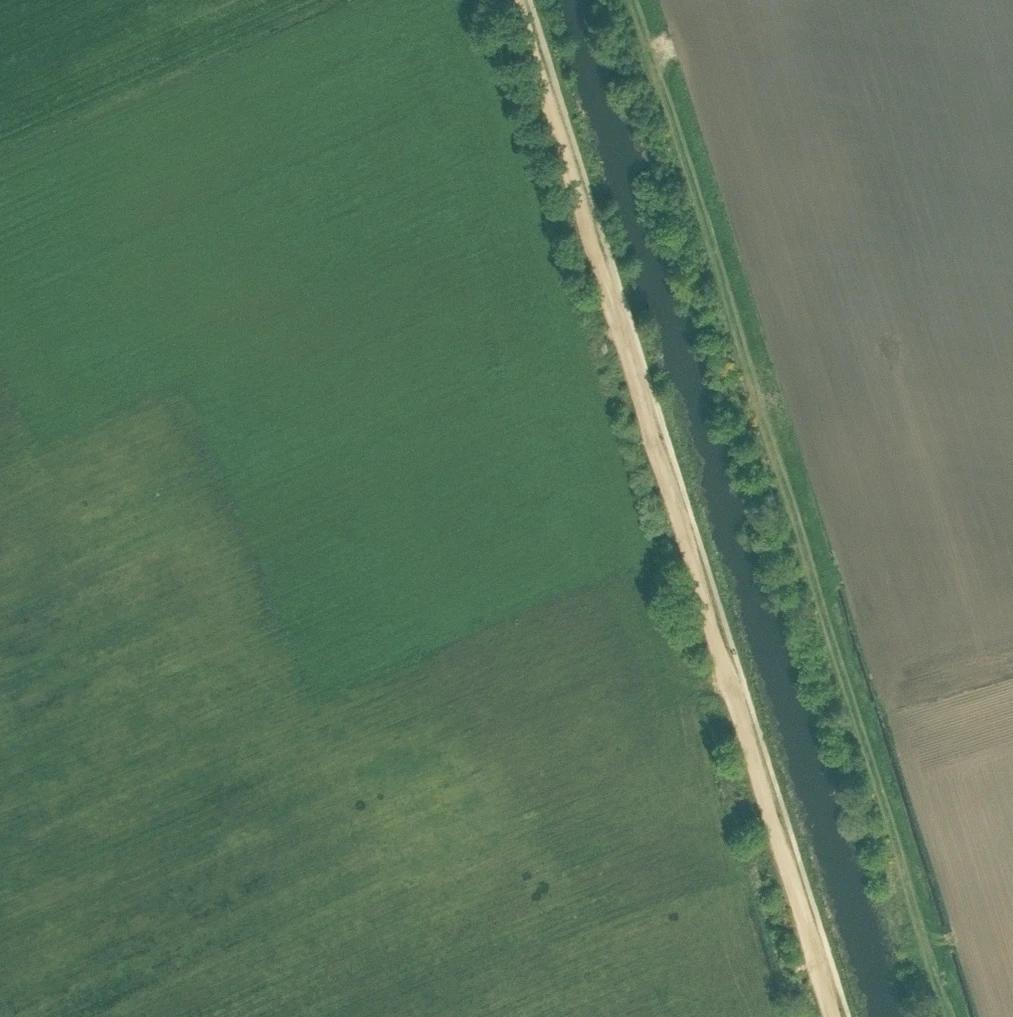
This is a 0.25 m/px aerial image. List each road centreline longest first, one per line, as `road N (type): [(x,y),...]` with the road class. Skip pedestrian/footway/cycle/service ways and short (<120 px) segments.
road 1 (track): [(621,0),(940,1016)]
road 2 (track): [(516,0),(832,1016)]

